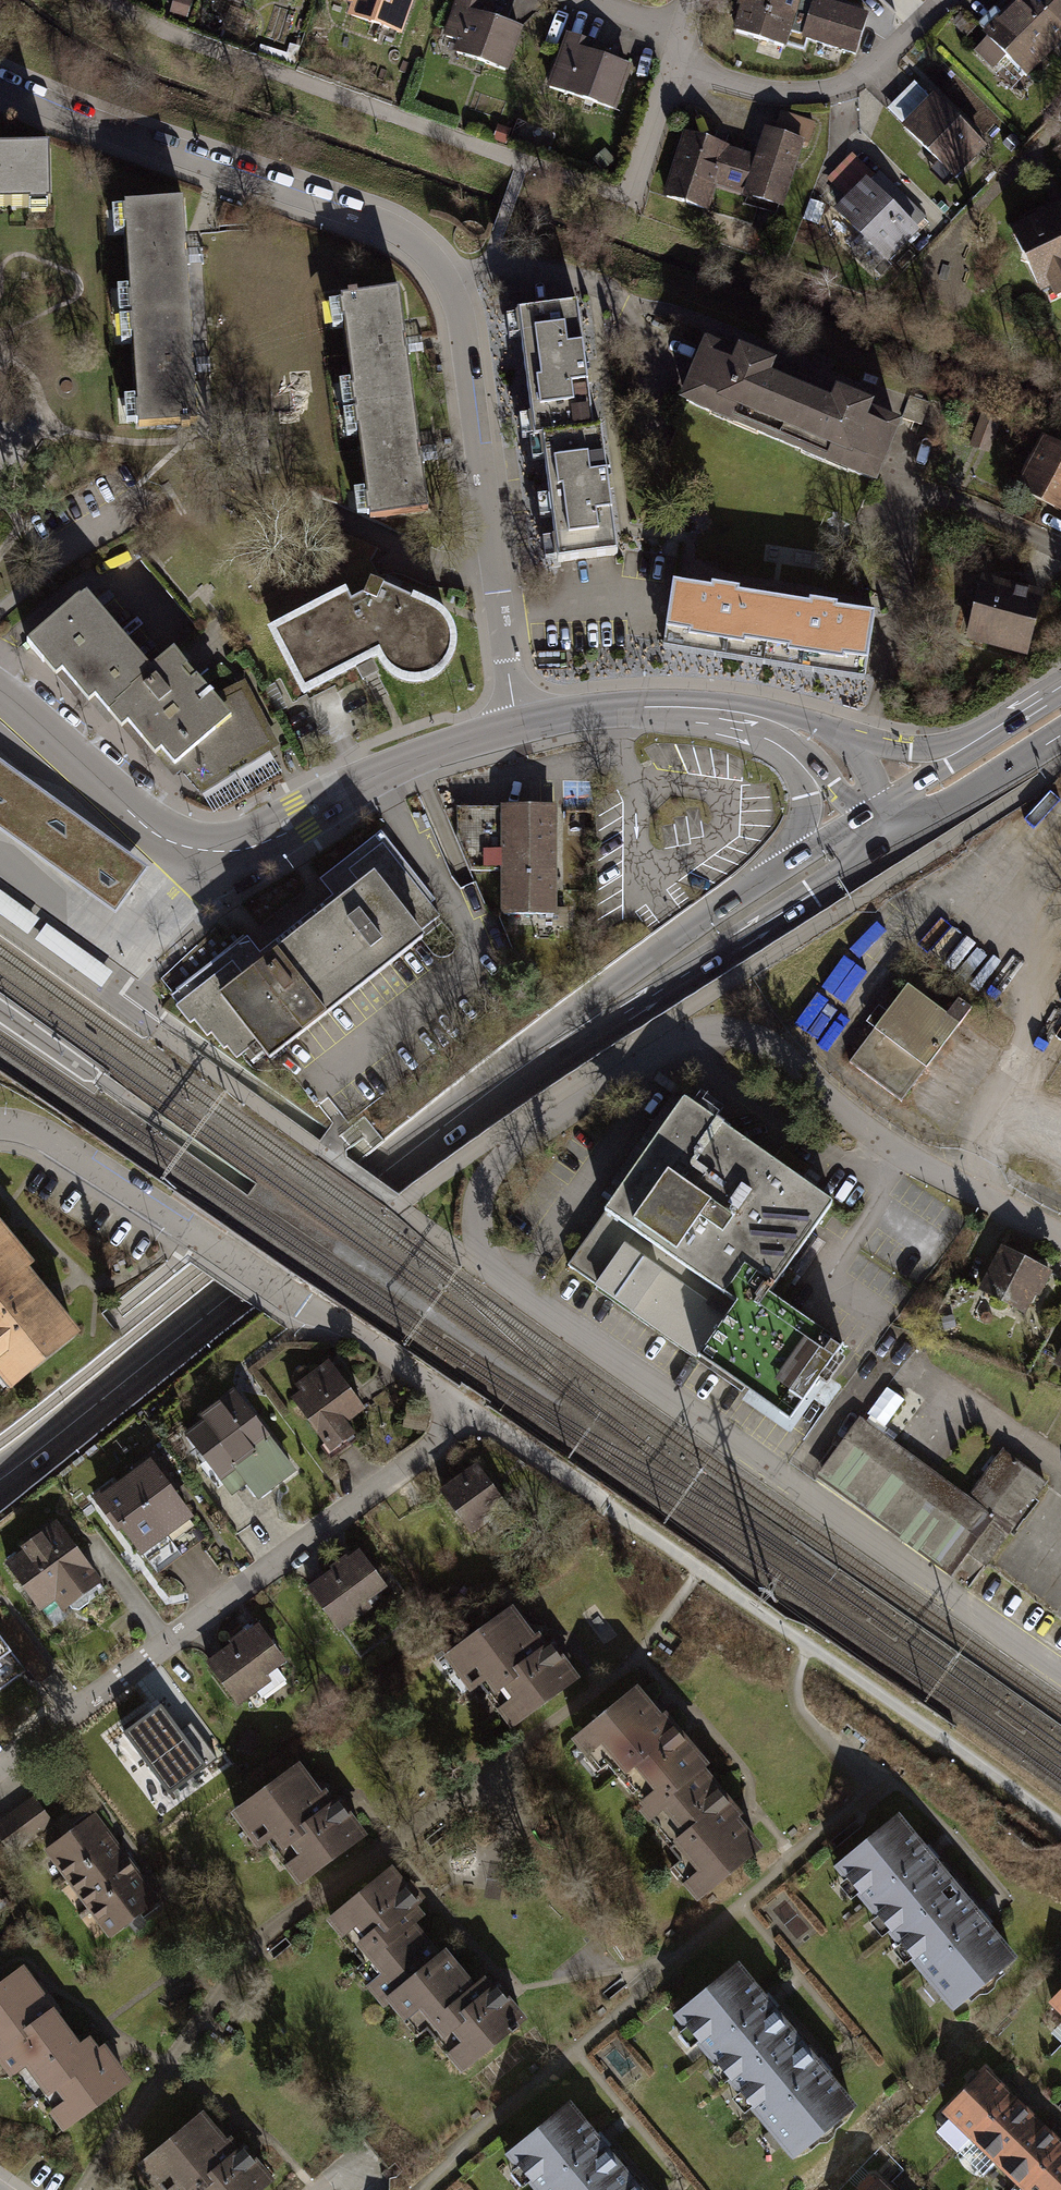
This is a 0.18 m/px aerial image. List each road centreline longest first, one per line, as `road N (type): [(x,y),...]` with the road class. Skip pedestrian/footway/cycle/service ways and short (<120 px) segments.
road 1 (residential): [(0,1760),(472,1417),(48,1145),(0,1135)]
road 2 (residential): [(0,81),(55,110),(392,232),(431,259),(463,323),(517,725)]
road 3 (residential): [(1060,1238),(882,1141),(748,1035),(714,1032),(687,1037),(509,1149),(491,1170),(477,1222),(482,1249),(513,1293)]
road 4 (track): [(1060,1827),(472,1417)]
road 5 (track): [(107,0),(187,42),(629,204),(676,65)]
road 6 (secondary): [(0,1479),(543,1052)]
road 7 (unclassified): [(513,1293),(1060,1676)]
road 8 (tertiary): [(517,725),(380,776),(267,832),(209,848),(166,841),(145,827),(0,698)]
road 9 (secondary): [(543,1052),(622,1015),(861,862)]
road 10 (residential): [(676,65),(773,92),(840,87),(881,66),(945,0)]
road 11 (secondary): [(773,873),(604,988),(543,1052)]
road 12 (tertiary): [(765,721),(627,708),(517,725)]
road 13 (secondary): [(915,827),(1060,735)]
road 14 (tertiary): [(967,746),(911,748),(837,734)]

